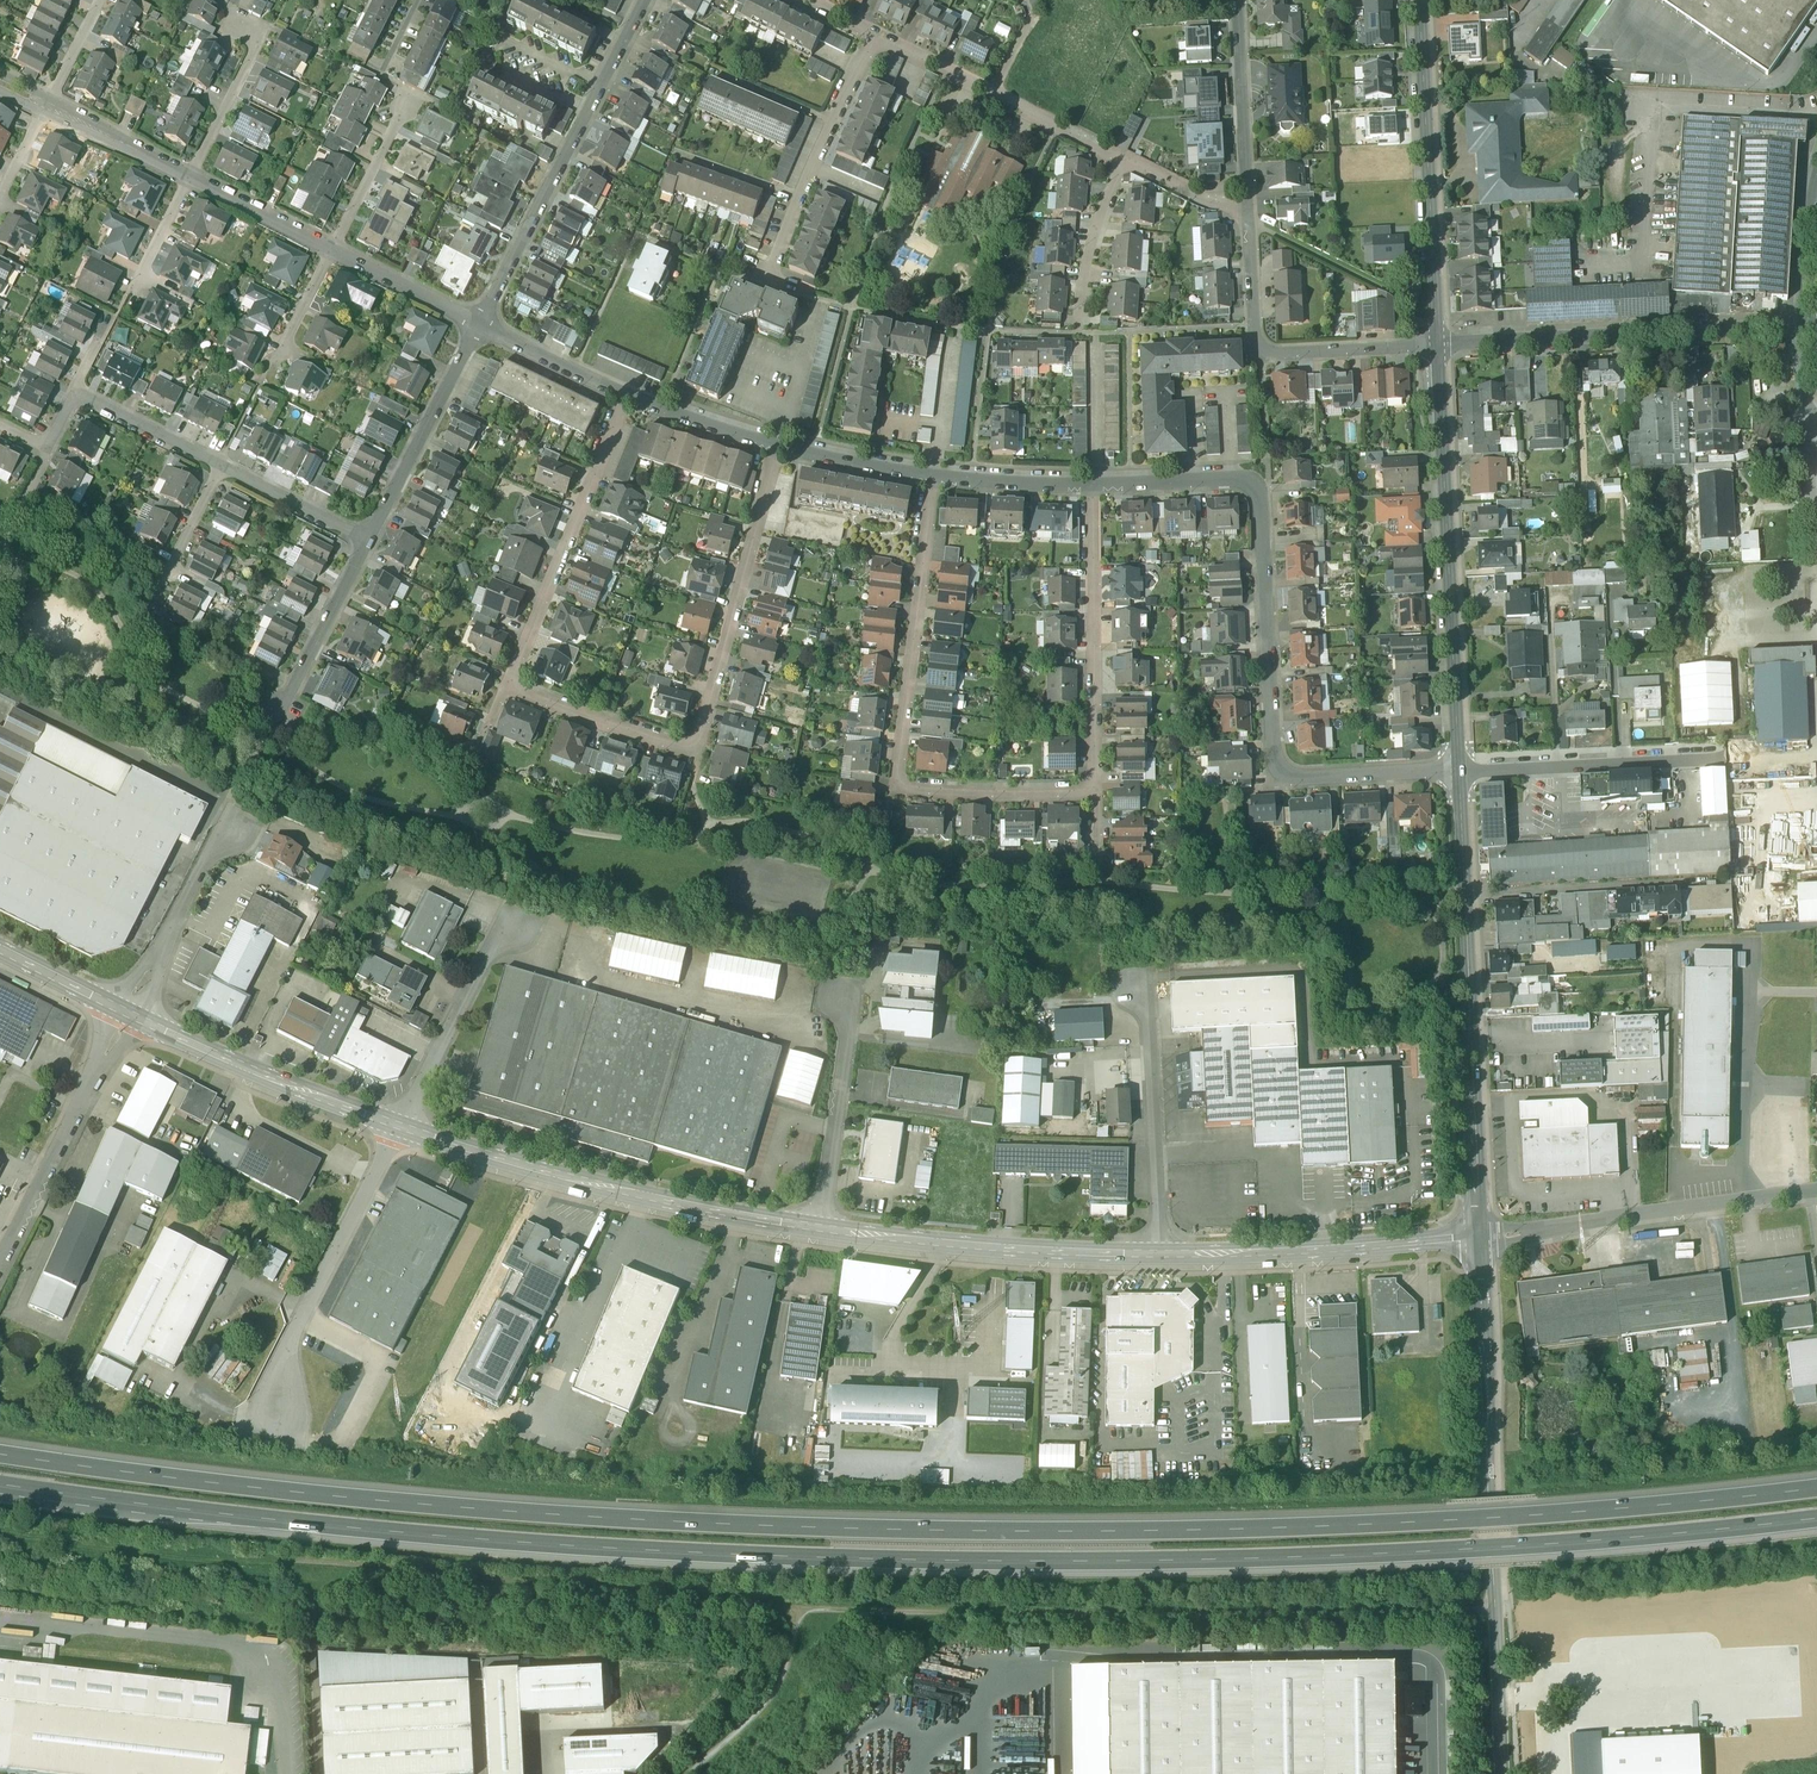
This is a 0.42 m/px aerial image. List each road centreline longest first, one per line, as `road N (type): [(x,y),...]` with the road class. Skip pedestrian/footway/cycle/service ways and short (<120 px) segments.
road 1 (motorway): [(1816,1492),(1440,1525),(923,1533),(450,1503),(0,1450)]
road 2 (motorway): [(0,1482),(227,1513),(663,1553),(985,1563),(1440,1554),(1816,1522)]
road 3 (tertiary): [(125,1012),(242,1069),(611,1193),(940,1248),(1155,1255)]
road 4 (residential): [(629,396),(508,685),(601,722),(692,750),(777,447)]
road 5 (residential): [(936,478),(893,788),(1000,795),(1093,790),(1091,484)]
road 6 (track): [(0,1534),(813,1615)]
road 7 (track): [(813,1615),(1218,1623),(1494,1608)]
road 8 (residential): [(1458,769),(1277,781),(1258,487),(1231,478),(1091,484)]
road 9 (tertiary): [(1476,1239),(1504,1773)]
road 10 (residential): [(1458,769),(1476,1239)]
road 11 (residential): [(1437,345),(1458,769)]
road 12 (residential): [(480,322),(642,0)]
road 13 (residential): [(1437,345),(1796,325)]
road 14 (residential): [(1420,0),(1437,345)]
road 15 (unclassified): [(1476,1239),(1816,1190)]
road 16 (tertiary): [(1155,1255),(1476,1239)]
road 17 (residential): [(1248,220),(1263,350),(1437,345)]
road 18 (residential): [(874,35),(1125,161)]
road 19 (unclassified): [(0,1262),(125,1012)]
road 20 (residential): [(874,35),(764,285)]
road 21 (unclassified): [(1155,1255),(1149,990)]
road 22 (residential): [(1720,757),(1458,769)]
road 23 (residential): [(368,538),(480,322)]
road 24 (unclassified): [(125,1012),(234,812)]
road 25 (residential): [(1237,0),(1248,220)]
road 26 (residential): [(189,177),(261,39),(226,19)]
road 27 (residential): [(282,709),(368,538)]
road 28 (residential): [(1125,161),(1089,251),(1078,333)]
road 29 (residential): [(331,250),(410,92)]
road 30 (residential): [(219,465),(145,614)]
road 31 (residential): [(629,396),(480,322)]
road 32 (residential): [(368,538),(219,465)]
road 33 (residential): [(331,250),(480,322)]
road 34 (residential): [(936,478),(777,447)]
road 35 (residential): [(219,465),(74,393)]
road 36 (residential): [(189,177),(331,250)]
road 37 (residential): [(46,107),(189,177)]
road 38 (residential): [(777,447),(629,396)]
road 39 (residential): [(1091,484),(936,478)]
road 40 (residential): [(1815,561),(1805,419)]
road 41 (tertiary): [(0,950),(125,1012)]
road 42 (residential): [(1125,161),(1248,220)]
road 43 (residential): [(1796,325),(1811,192)]
road 44 (residential): [(268,366),(331,250)]

